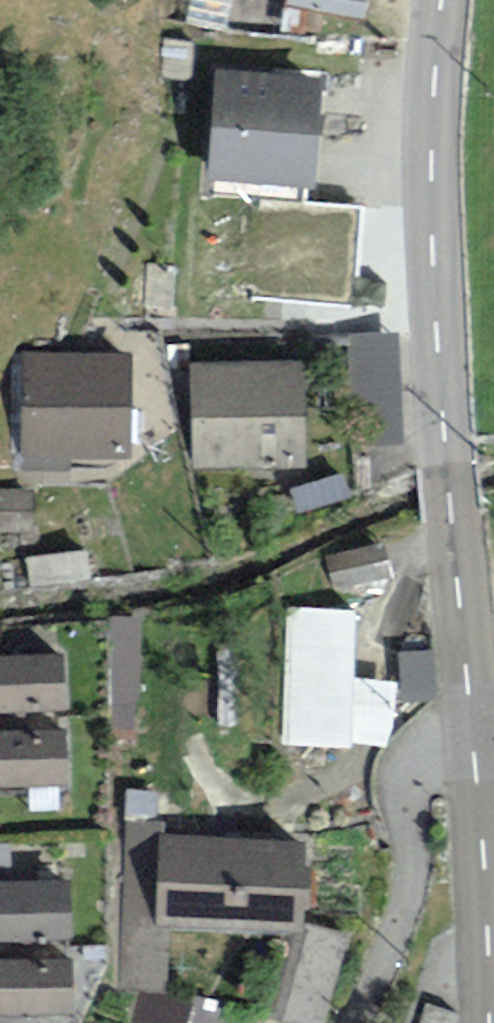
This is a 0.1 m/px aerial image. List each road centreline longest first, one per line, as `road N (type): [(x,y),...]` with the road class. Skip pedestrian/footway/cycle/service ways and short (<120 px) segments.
road 1 (tertiary): [(477,756),(430,202),(442,0)]
road 2 (residential): [(477,756),(425,755),(410,781),(407,898),(355,1022)]
road 3 (tertiary): [(490,1022),(477,756)]

